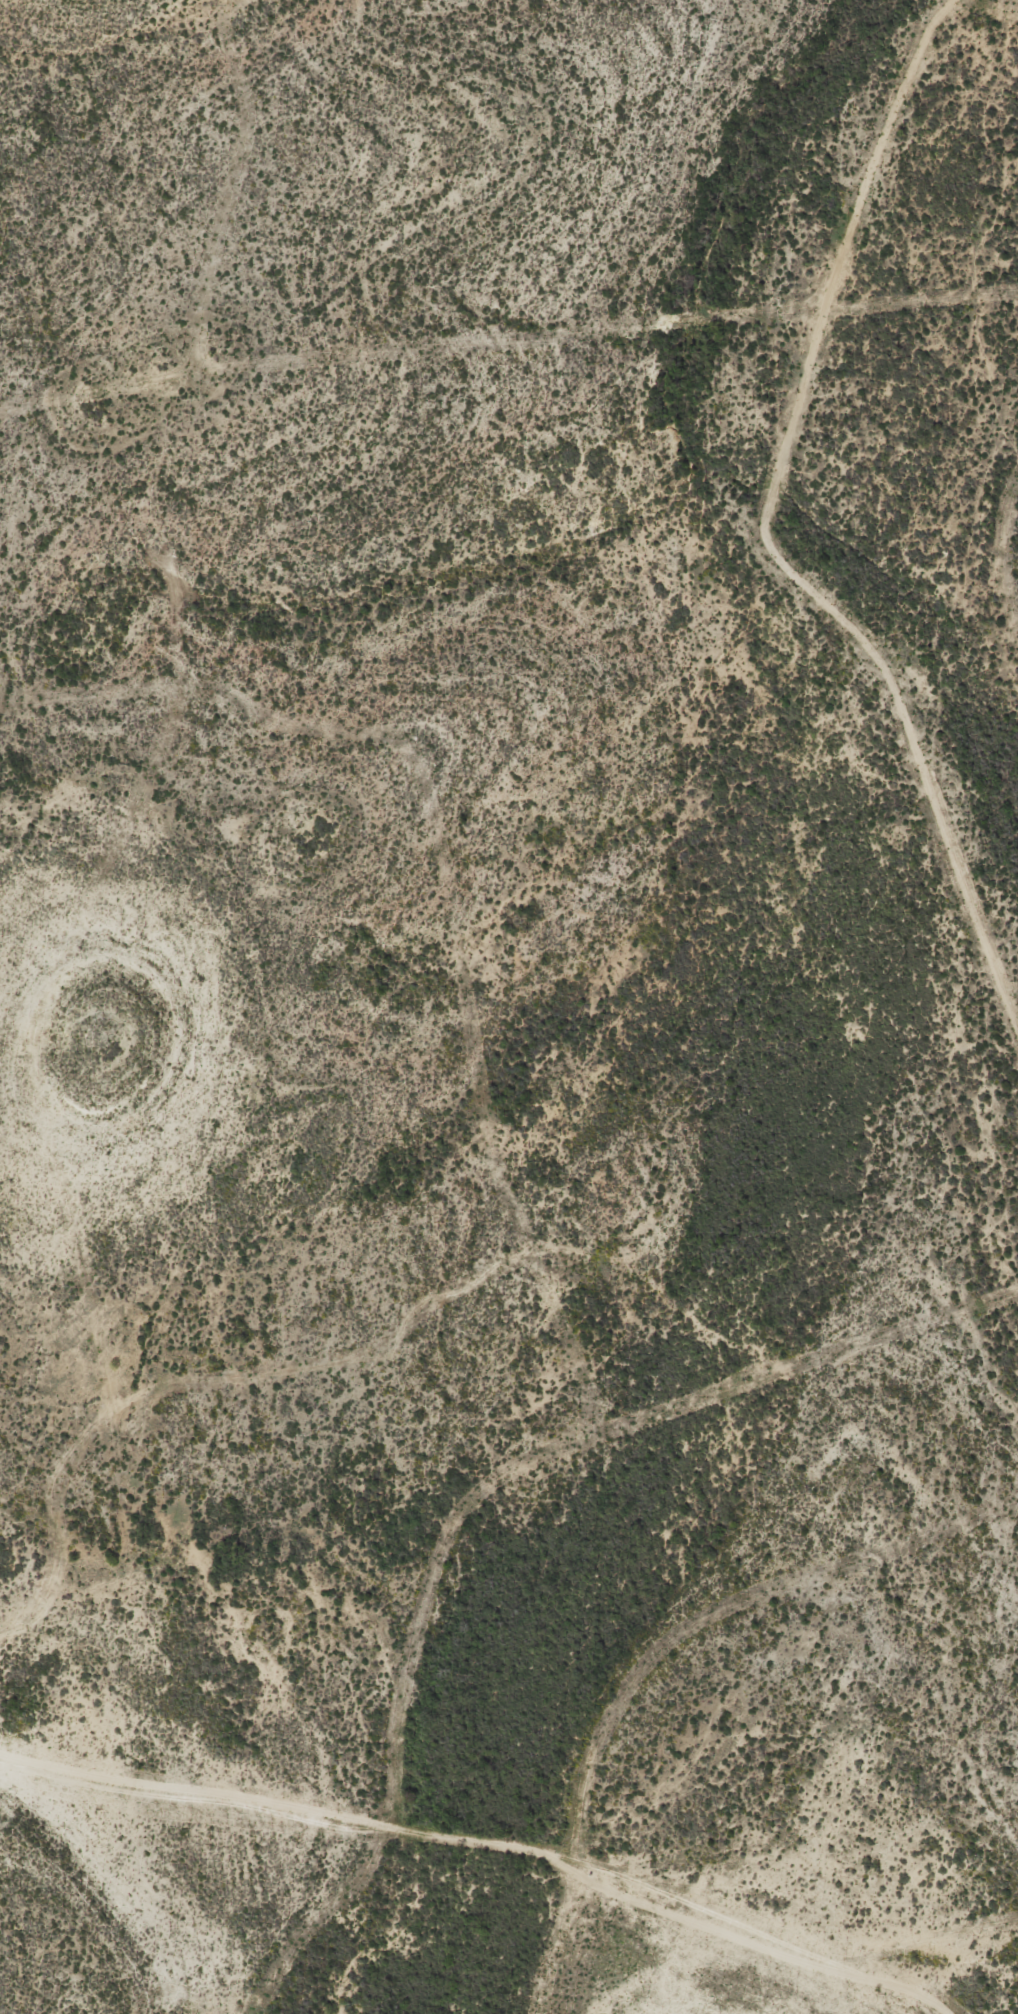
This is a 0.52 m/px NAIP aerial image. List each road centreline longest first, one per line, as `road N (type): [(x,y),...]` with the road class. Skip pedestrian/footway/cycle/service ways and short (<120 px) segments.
road 1 (track): [(0,1759),(66,1778),(344,1825),(544,1848),(770,1933),(878,1956),(1017,1922)]

